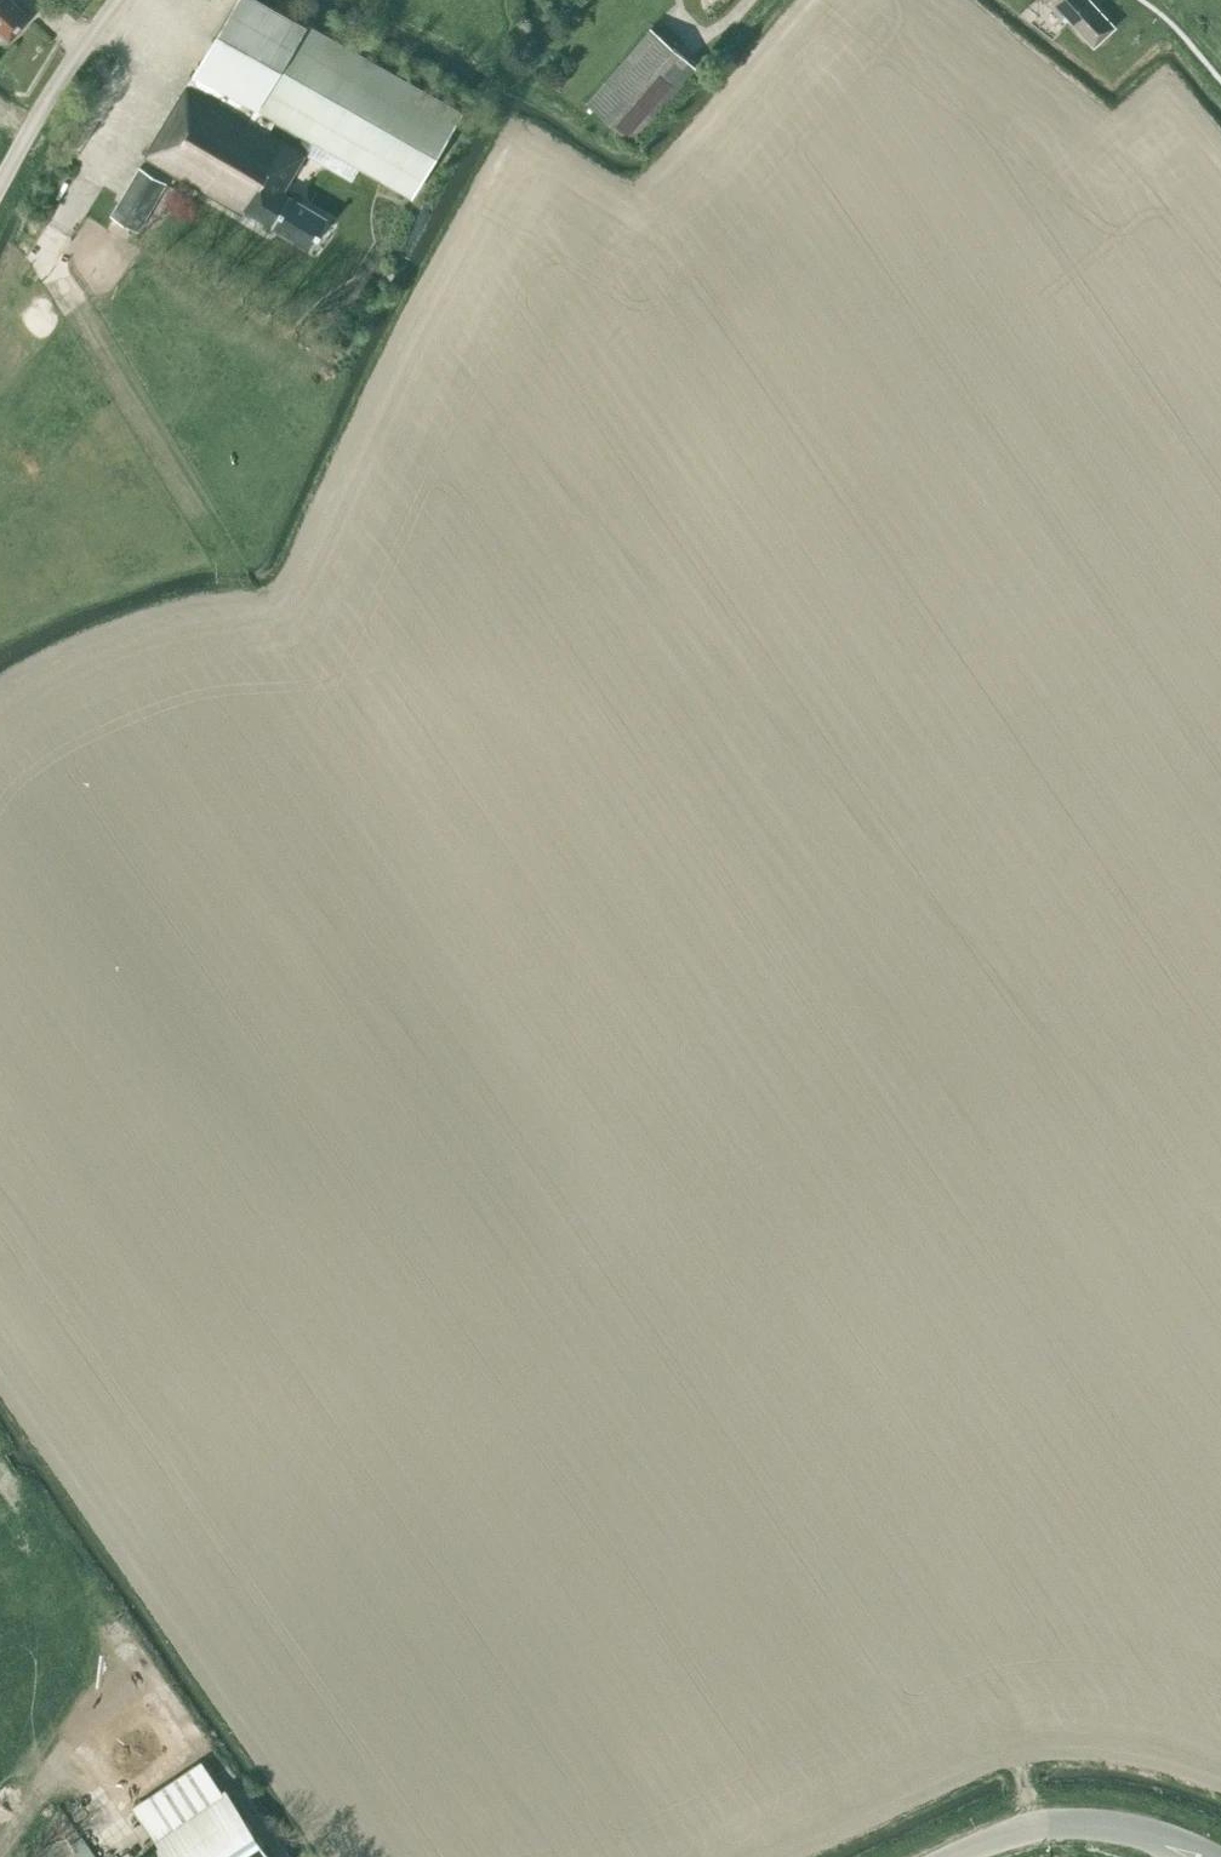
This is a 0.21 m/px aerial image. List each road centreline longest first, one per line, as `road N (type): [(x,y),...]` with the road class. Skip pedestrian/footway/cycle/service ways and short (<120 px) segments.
road 1 (tertiary): [(946,1856),(999,1833),(1069,1822),(1135,1831),(1214,1856)]
road 2 (unclassified): [(118,0),(0,186)]

